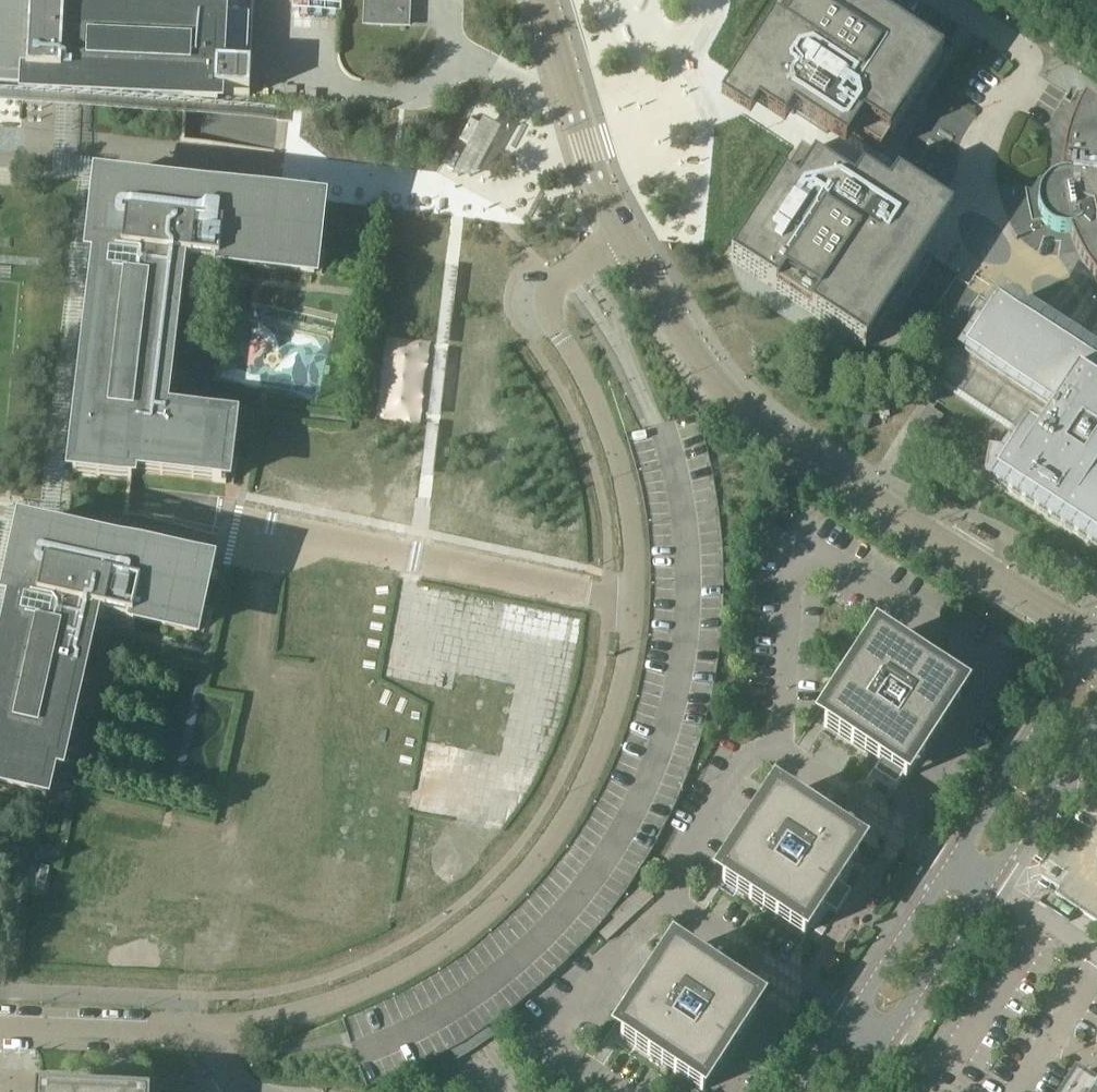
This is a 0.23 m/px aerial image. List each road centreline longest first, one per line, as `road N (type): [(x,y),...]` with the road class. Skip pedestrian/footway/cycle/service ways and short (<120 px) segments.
road 1 (unclassified): [(208,1026),(311,1008),(433,954),(493,909),(578,799),(621,695),(635,603),(634,540),(602,412),(547,304),(558,283),(624,239)]
road 2 (unclassified): [(970,552),(812,460),(728,396),(624,239)]
road 3 (unclassified): [(1086,646),(856,1011)]
road 4 (unclassified): [(888,1041),(1096,717)]
road 5 (unclassified): [(624,239),(545,0)]
road 6 (unclassified): [(208,1026),(119,1037),(0,1032)]
road 7 (unclassified): [(970,552),(1086,646)]
road 8 (unclassified): [(1096,601),(1023,557),(970,552)]

